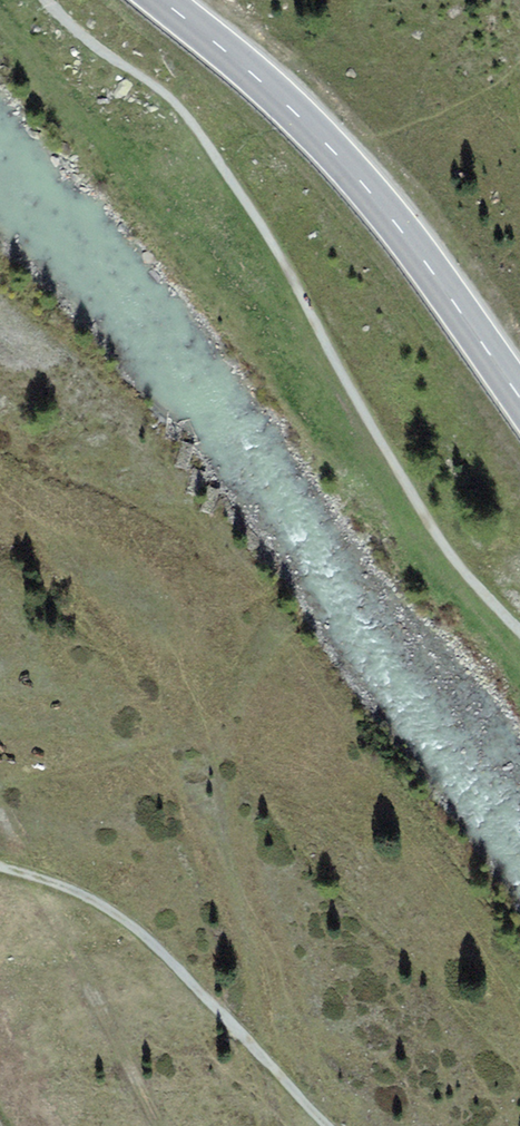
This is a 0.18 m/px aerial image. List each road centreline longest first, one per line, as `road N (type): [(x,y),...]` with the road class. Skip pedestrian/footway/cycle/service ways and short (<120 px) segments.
road 1 (track): [(519,631),(426,520),(289,273),(188,117),(152,82),(99,52),(47,0)]
road 2 (primary): [(519,397),(346,165),(259,80),(161,0)]
road 3 (track): [(32,876),(90,900),(149,939),(328,1125)]

